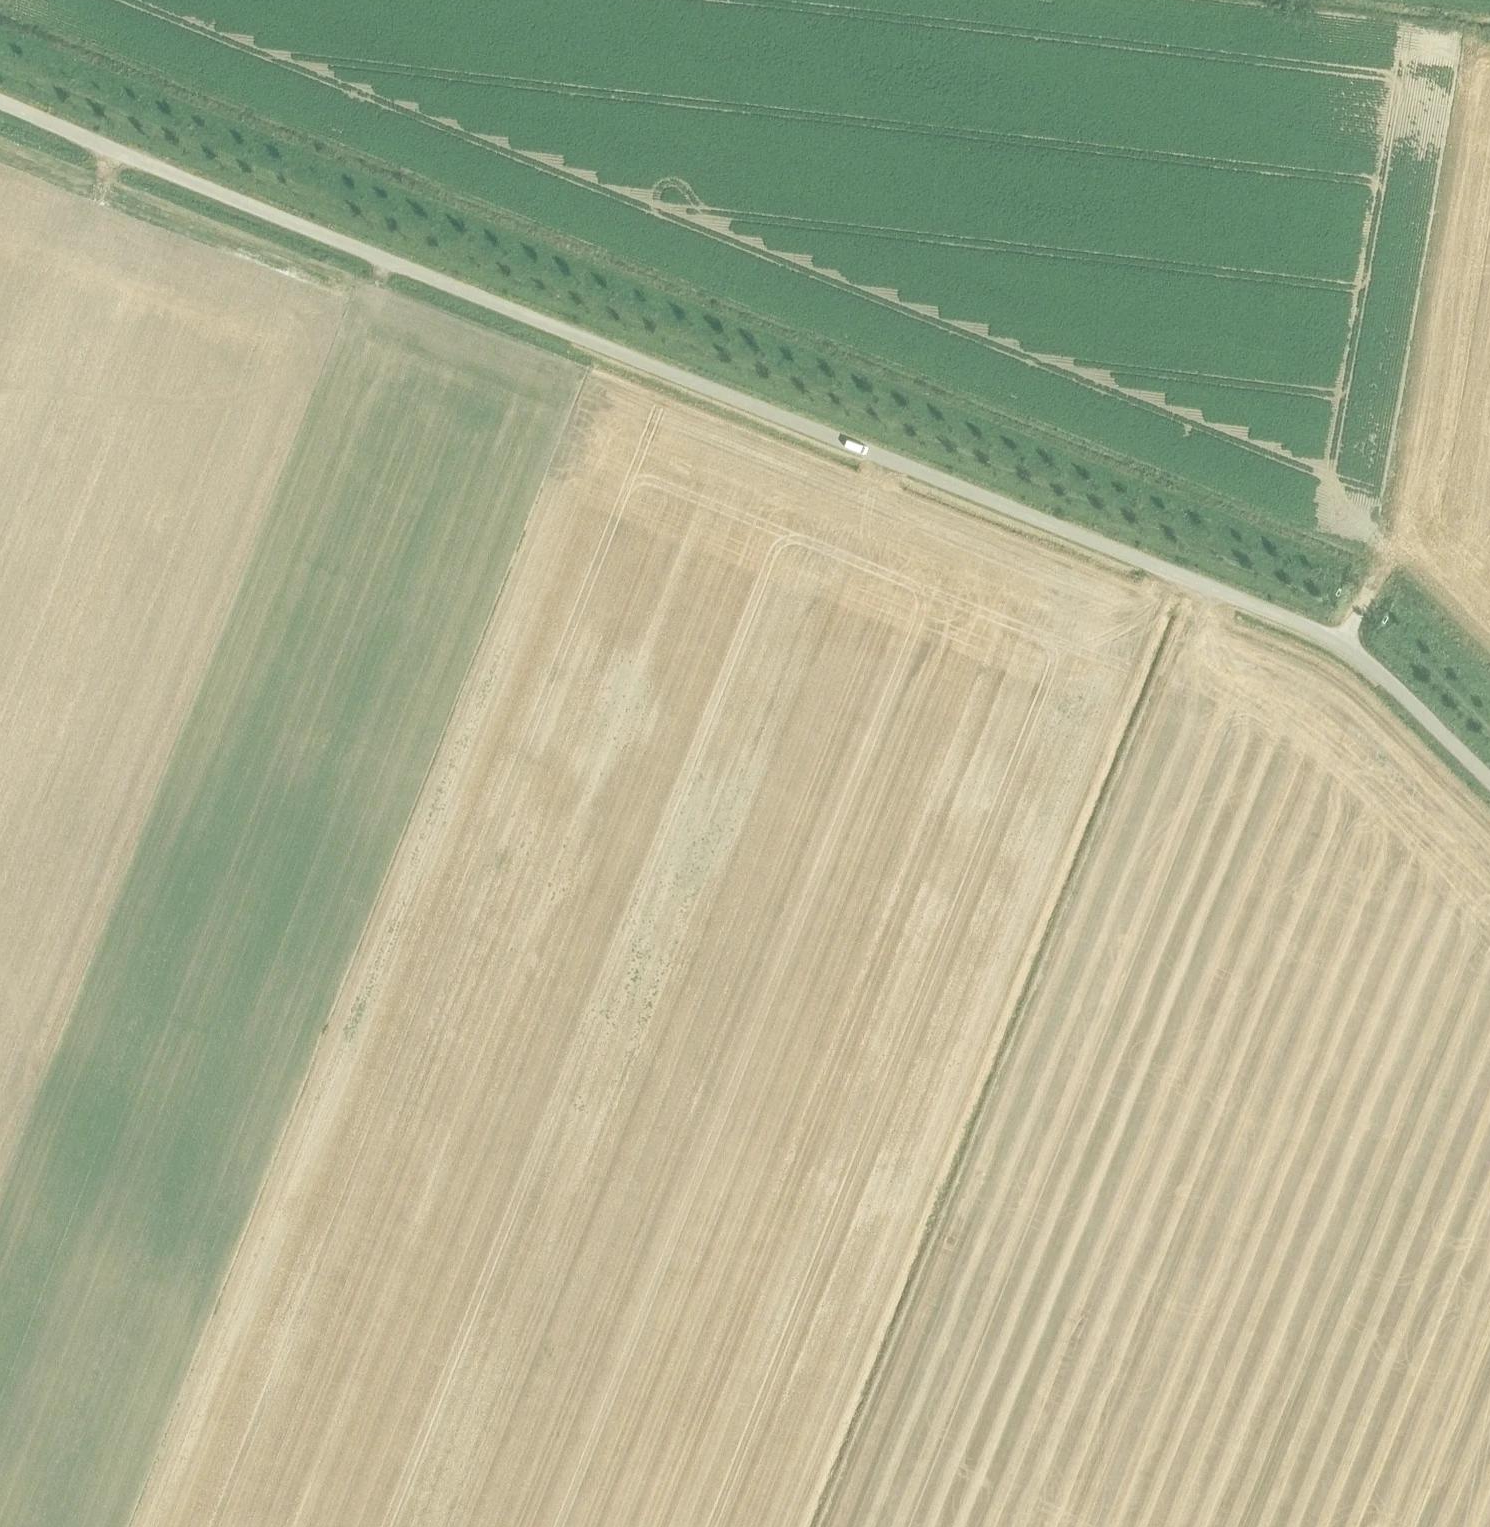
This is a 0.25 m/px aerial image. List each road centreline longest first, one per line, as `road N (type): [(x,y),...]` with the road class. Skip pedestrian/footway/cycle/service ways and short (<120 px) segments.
road 1 (unclassified): [(1489,785),(1355,659),(1175,577),(0,103)]

